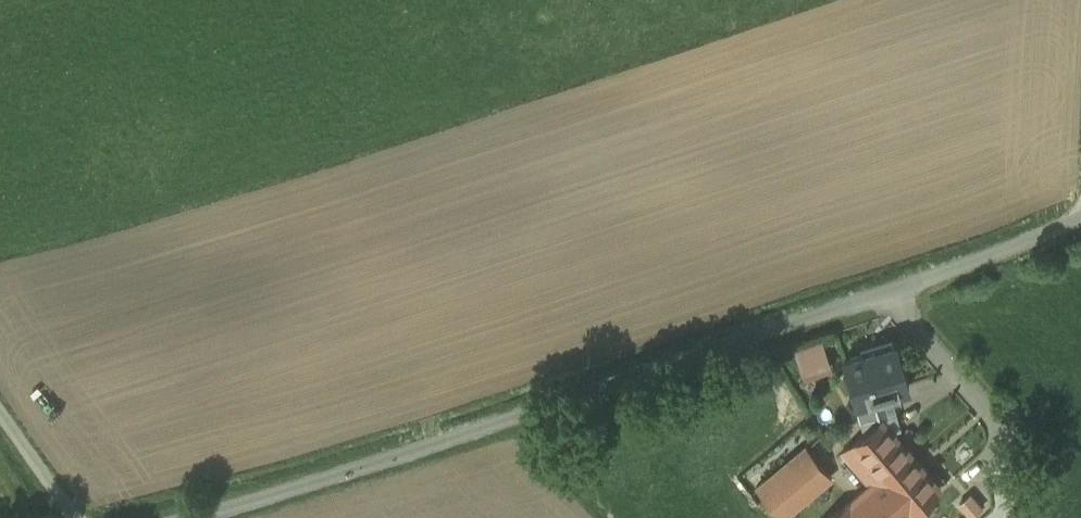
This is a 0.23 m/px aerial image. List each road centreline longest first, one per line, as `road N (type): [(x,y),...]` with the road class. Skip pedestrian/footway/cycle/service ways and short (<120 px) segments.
road 1 (unclassified): [(191,517),(916,291)]
road 2 (residential): [(1080,232),(916,291)]
road 3 (unclassified): [(0,395),(85,517)]

